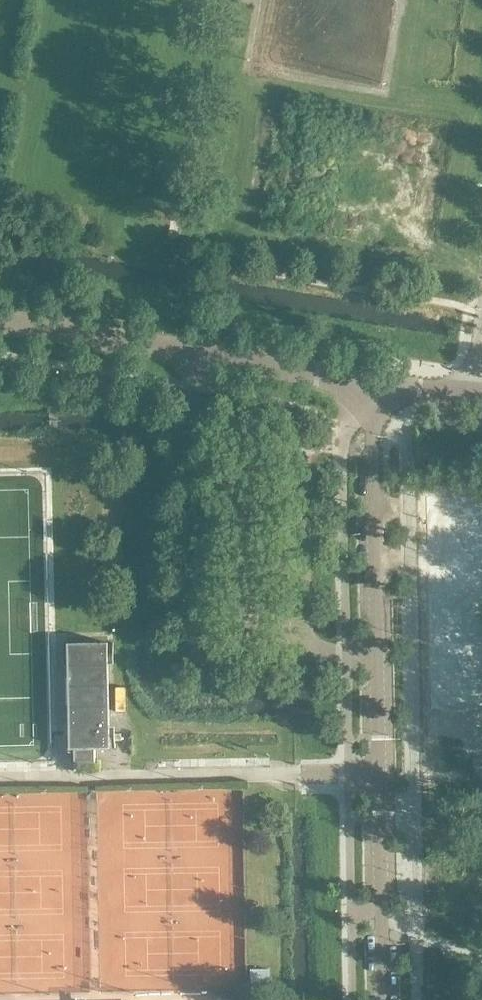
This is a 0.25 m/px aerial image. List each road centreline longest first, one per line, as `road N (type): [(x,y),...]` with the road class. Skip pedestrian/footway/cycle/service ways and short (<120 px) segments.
road 1 (unclassified): [(384,999),(371,382)]
road 2 (unclassified): [(0,322),(371,382)]

